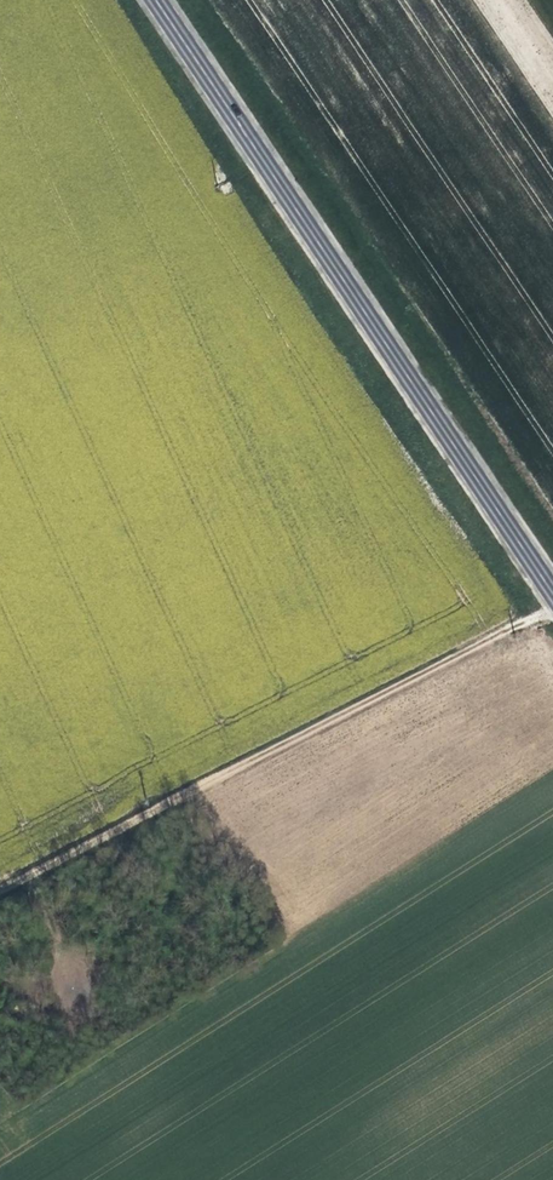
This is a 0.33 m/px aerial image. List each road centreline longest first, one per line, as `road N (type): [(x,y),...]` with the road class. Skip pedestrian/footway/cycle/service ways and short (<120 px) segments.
road 1 (primary): [(552,591),(156,0)]
road 2 (track): [(552,612),(0,892)]

